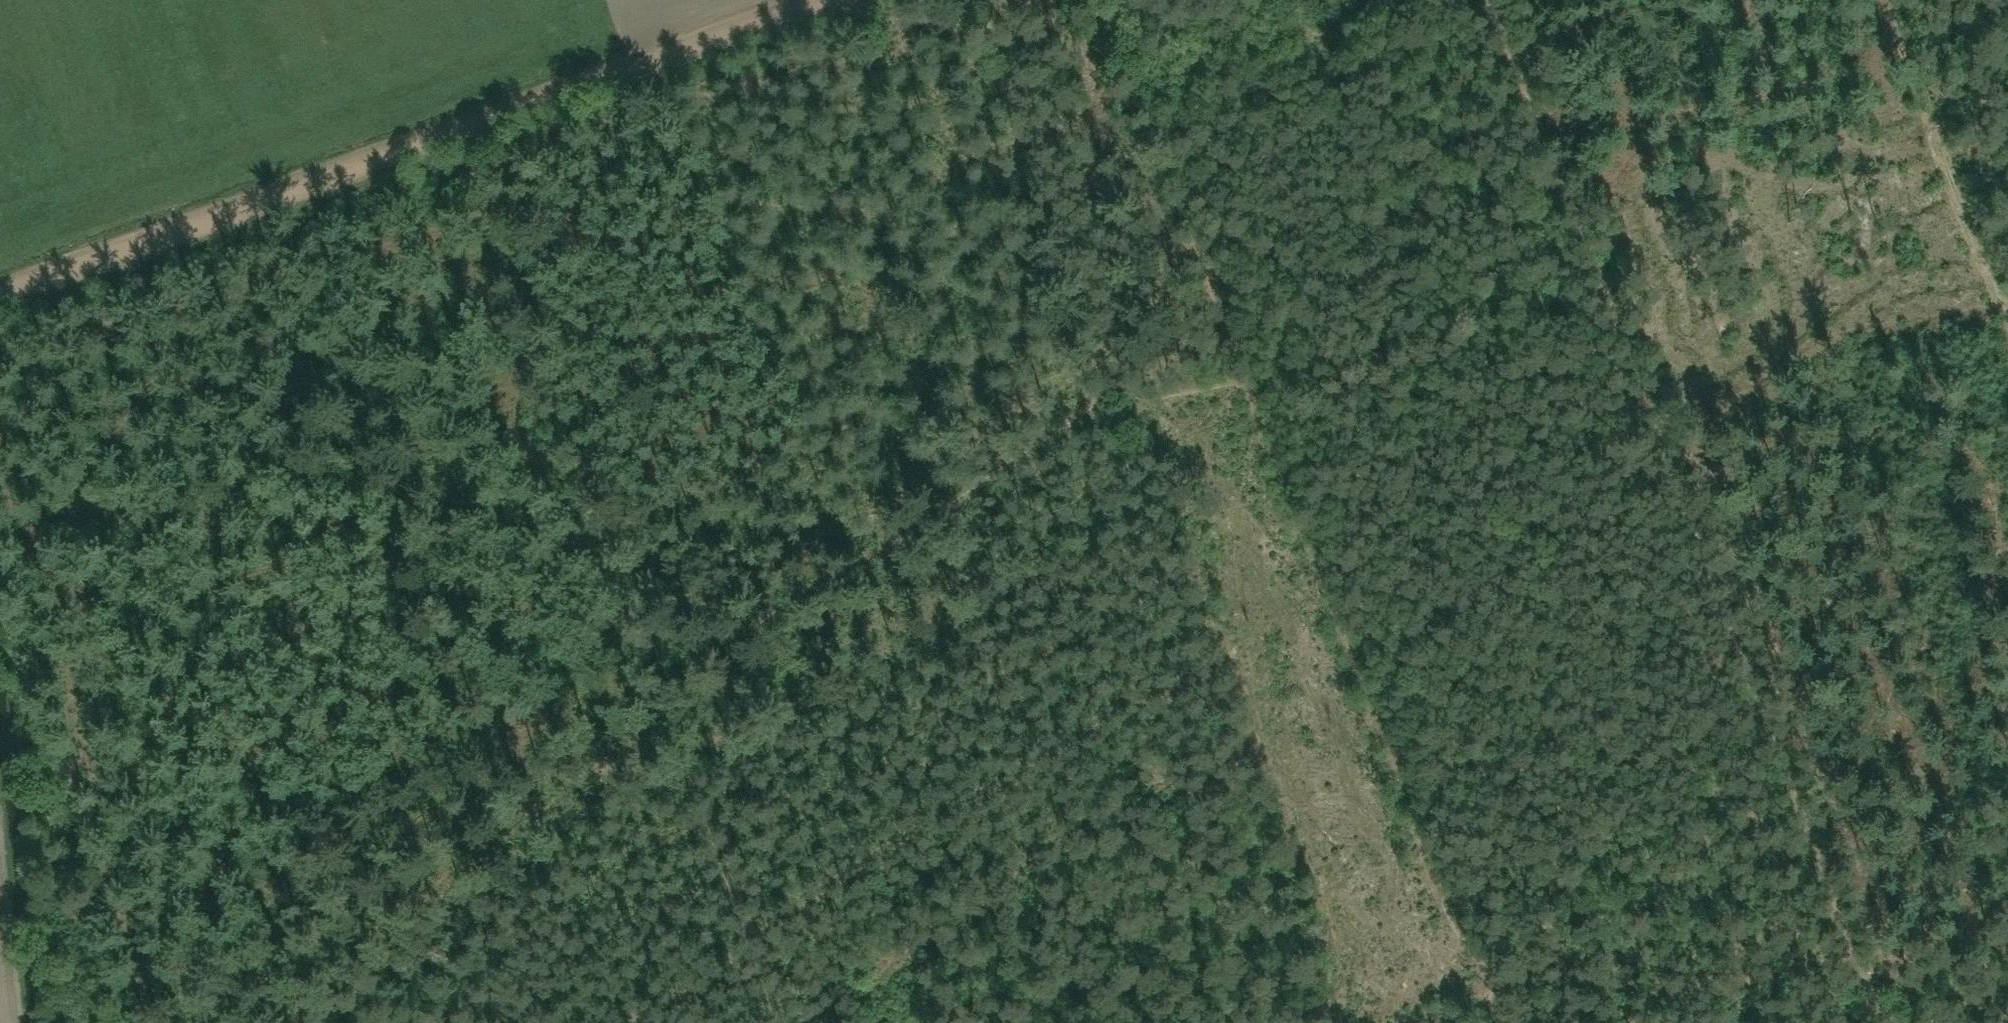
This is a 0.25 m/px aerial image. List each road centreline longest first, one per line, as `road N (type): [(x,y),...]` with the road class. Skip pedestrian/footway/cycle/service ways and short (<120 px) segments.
road 1 (track): [(822,0),(0,289)]

